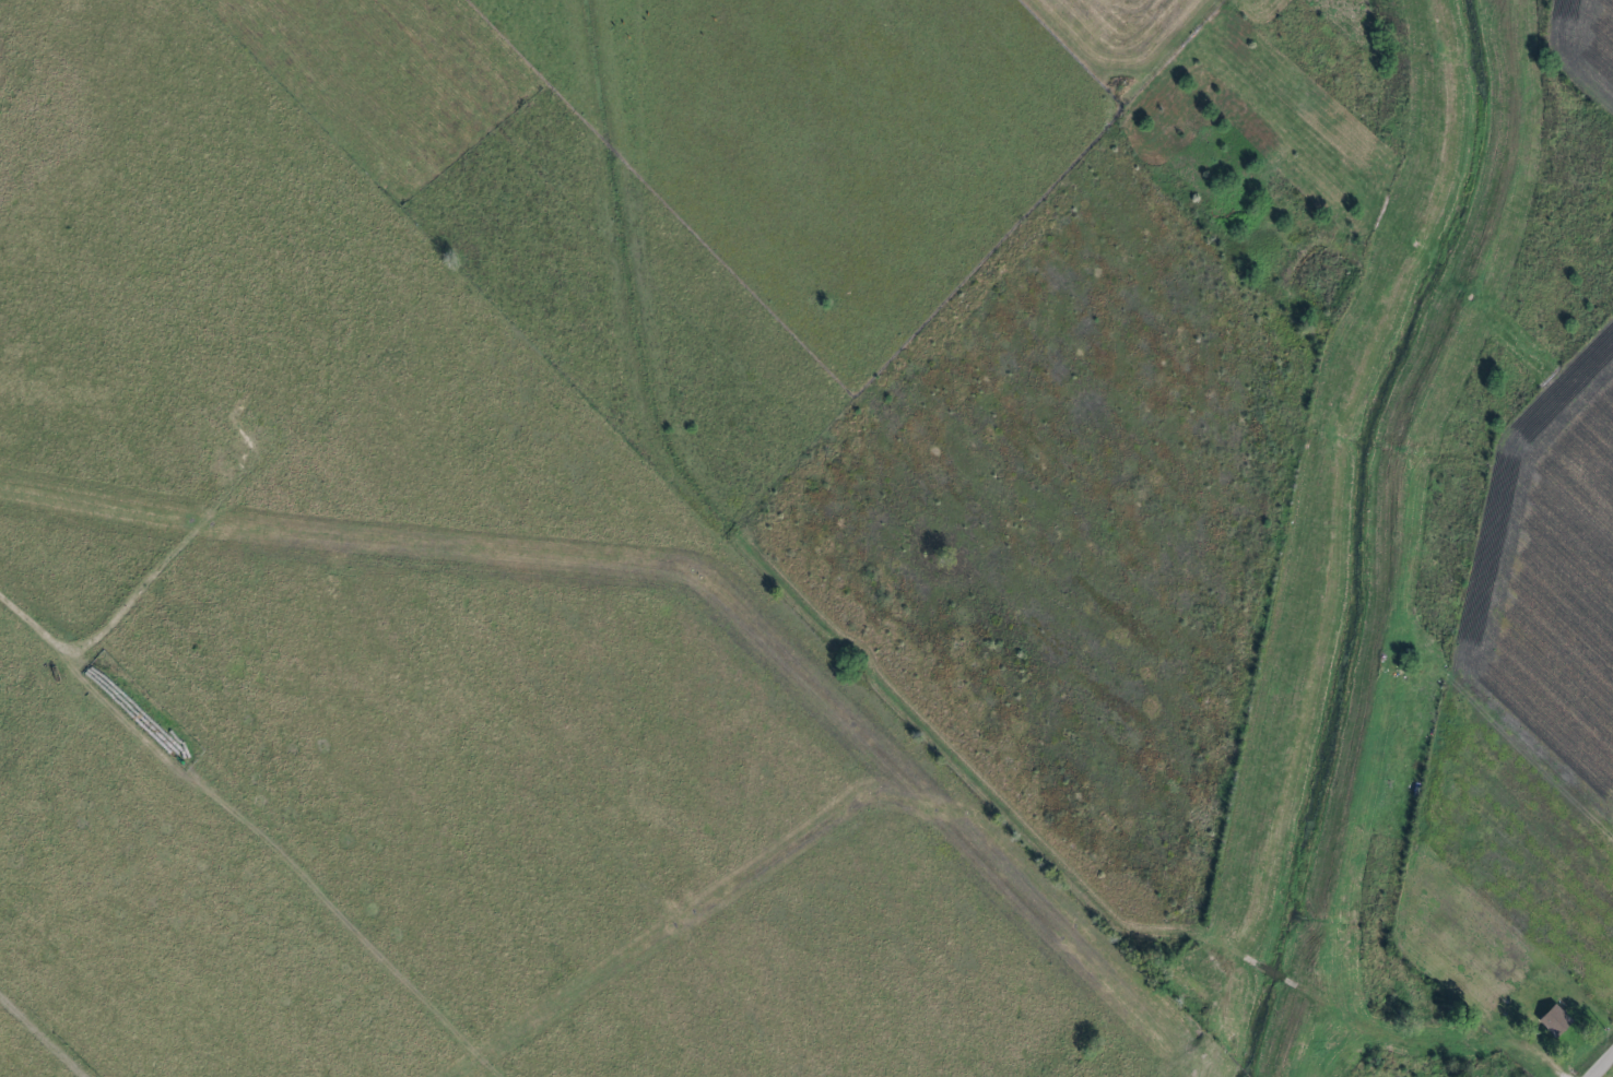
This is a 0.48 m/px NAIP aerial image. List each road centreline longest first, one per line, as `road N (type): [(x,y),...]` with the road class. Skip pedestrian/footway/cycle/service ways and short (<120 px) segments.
road 1 (residential): [(88,1076),(0,991)]

